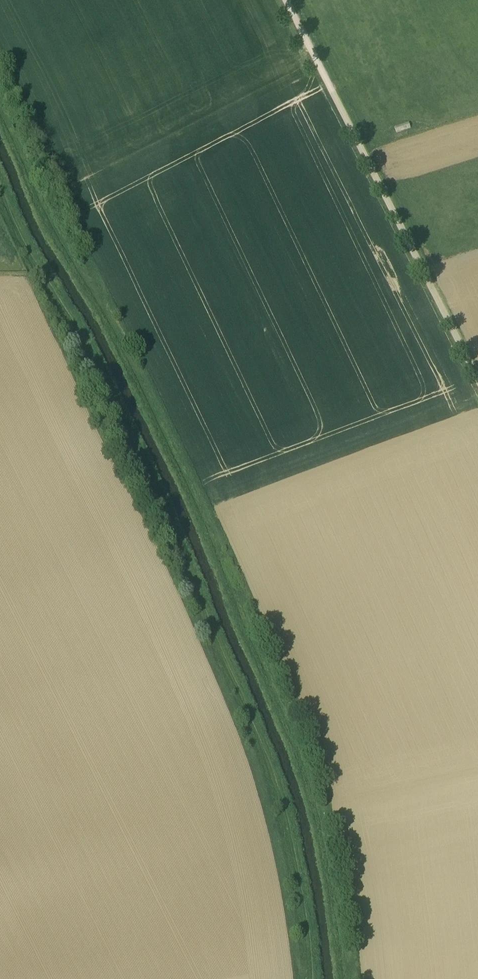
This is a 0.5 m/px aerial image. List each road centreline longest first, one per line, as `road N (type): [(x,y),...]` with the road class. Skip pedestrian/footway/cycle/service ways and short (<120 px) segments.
road 1 (unclassified): [(477,377),(287,0)]

